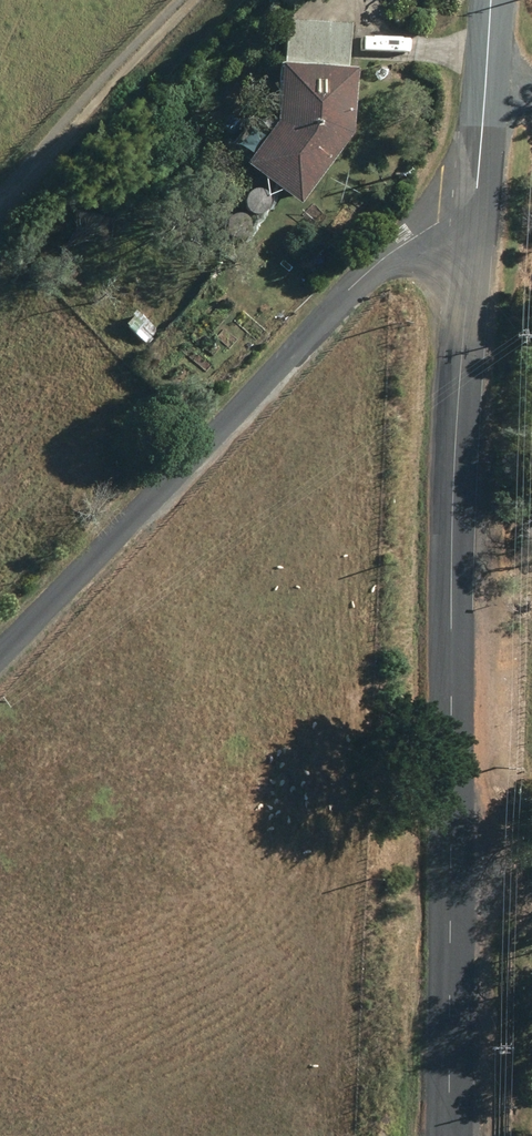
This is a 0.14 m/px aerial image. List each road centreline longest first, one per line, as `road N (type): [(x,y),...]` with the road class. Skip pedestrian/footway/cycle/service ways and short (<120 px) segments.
road 1 (unclassified): [(474,223),(453,579),(450,1135)]
road 2 (unclassified): [(474,223),(440,222),(354,286),(0,656)]
road 3 (unclassified): [(490,0),(474,223)]

